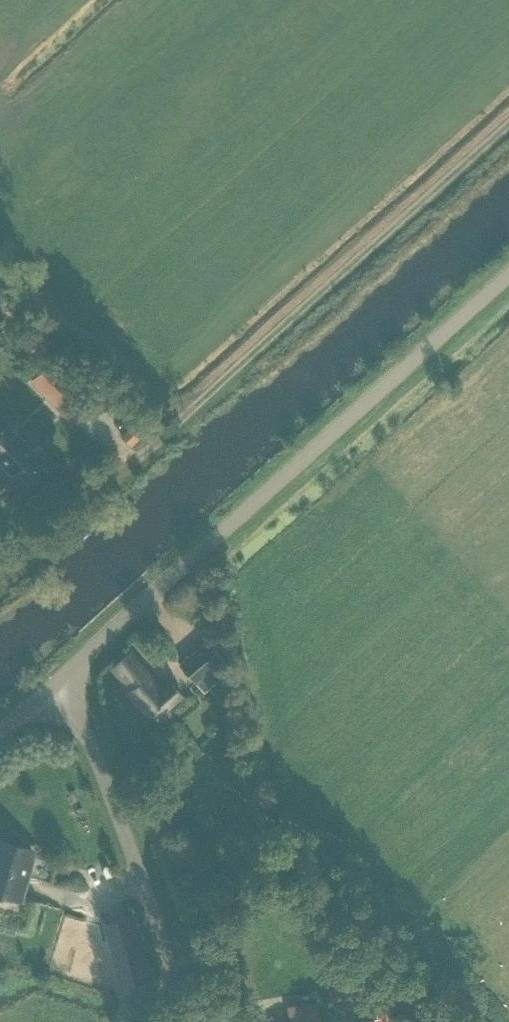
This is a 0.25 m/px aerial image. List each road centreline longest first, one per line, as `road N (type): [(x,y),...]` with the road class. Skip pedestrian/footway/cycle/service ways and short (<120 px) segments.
road 1 (unclassified): [(50,687),(508,275)]
road 2 (unclassified): [(156,433),(508,120)]
road 3 (unclassified): [(179,1021),(161,936),(92,750),(50,687)]

